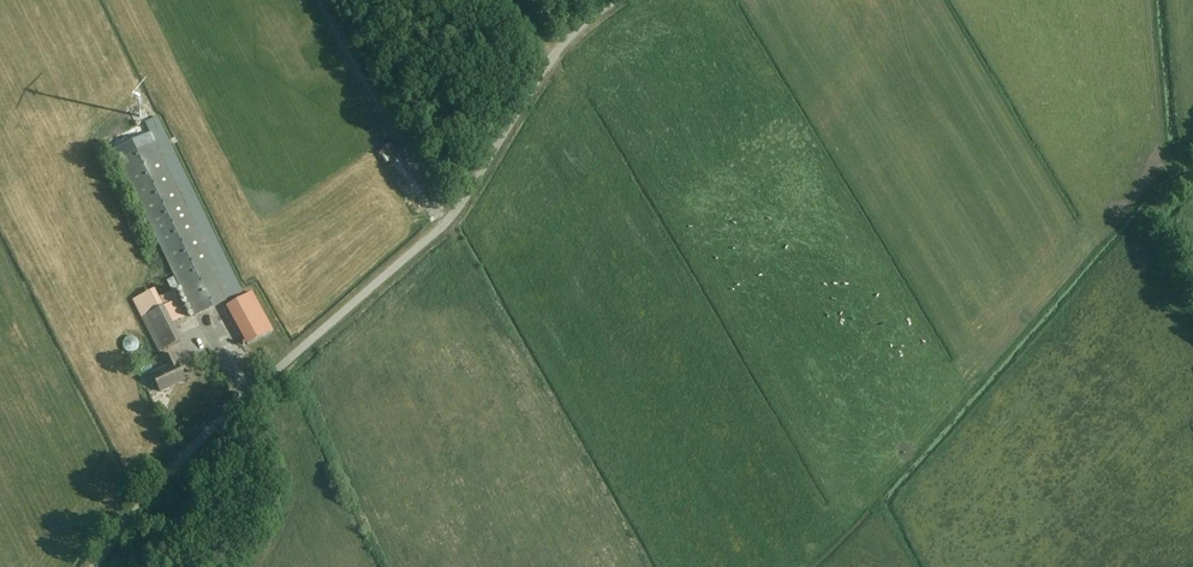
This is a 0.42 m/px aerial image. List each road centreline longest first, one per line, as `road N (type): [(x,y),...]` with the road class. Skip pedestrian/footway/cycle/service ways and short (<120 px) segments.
road 1 (unclassified): [(93,566),(194,444),(449,220),(568,39),(615,0)]
road 2 (track): [(1192,173),(1153,219),(1192,296)]

